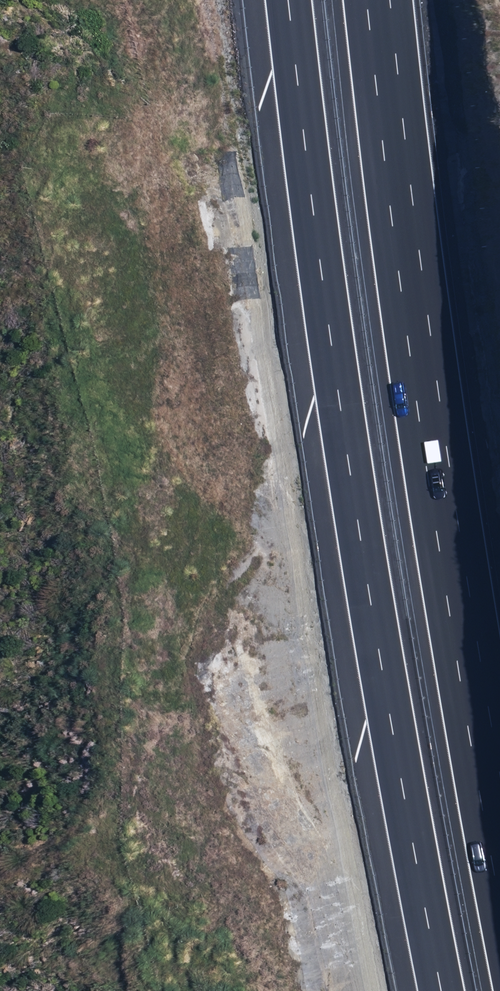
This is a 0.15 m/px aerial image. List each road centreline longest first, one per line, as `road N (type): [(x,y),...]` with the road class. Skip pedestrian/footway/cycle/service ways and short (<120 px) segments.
road 1 (motorway): [(435,990),(379,672),(293,0)]
road 2 (motorway): [(382,0),(499,814)]

